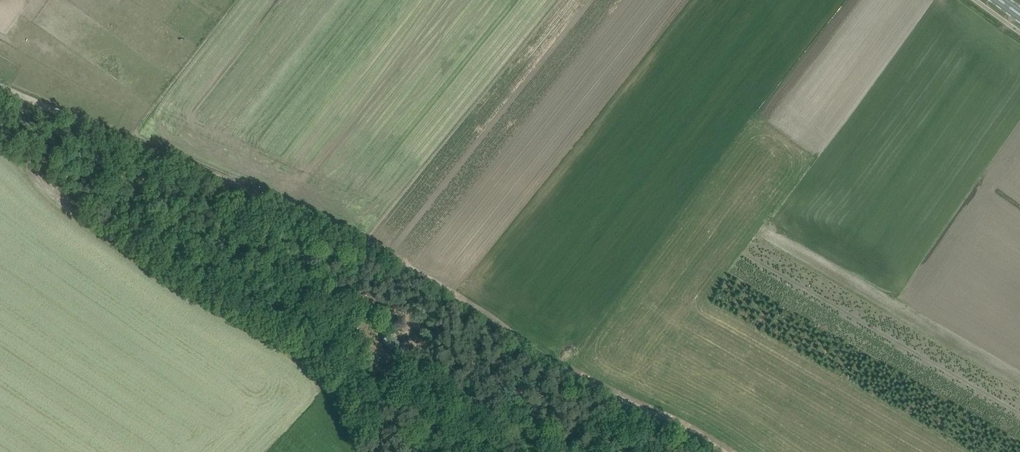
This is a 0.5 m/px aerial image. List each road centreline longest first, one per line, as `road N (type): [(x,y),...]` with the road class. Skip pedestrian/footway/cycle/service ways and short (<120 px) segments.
road 1 (track): [(0,80),(354,233),(718,451)]

